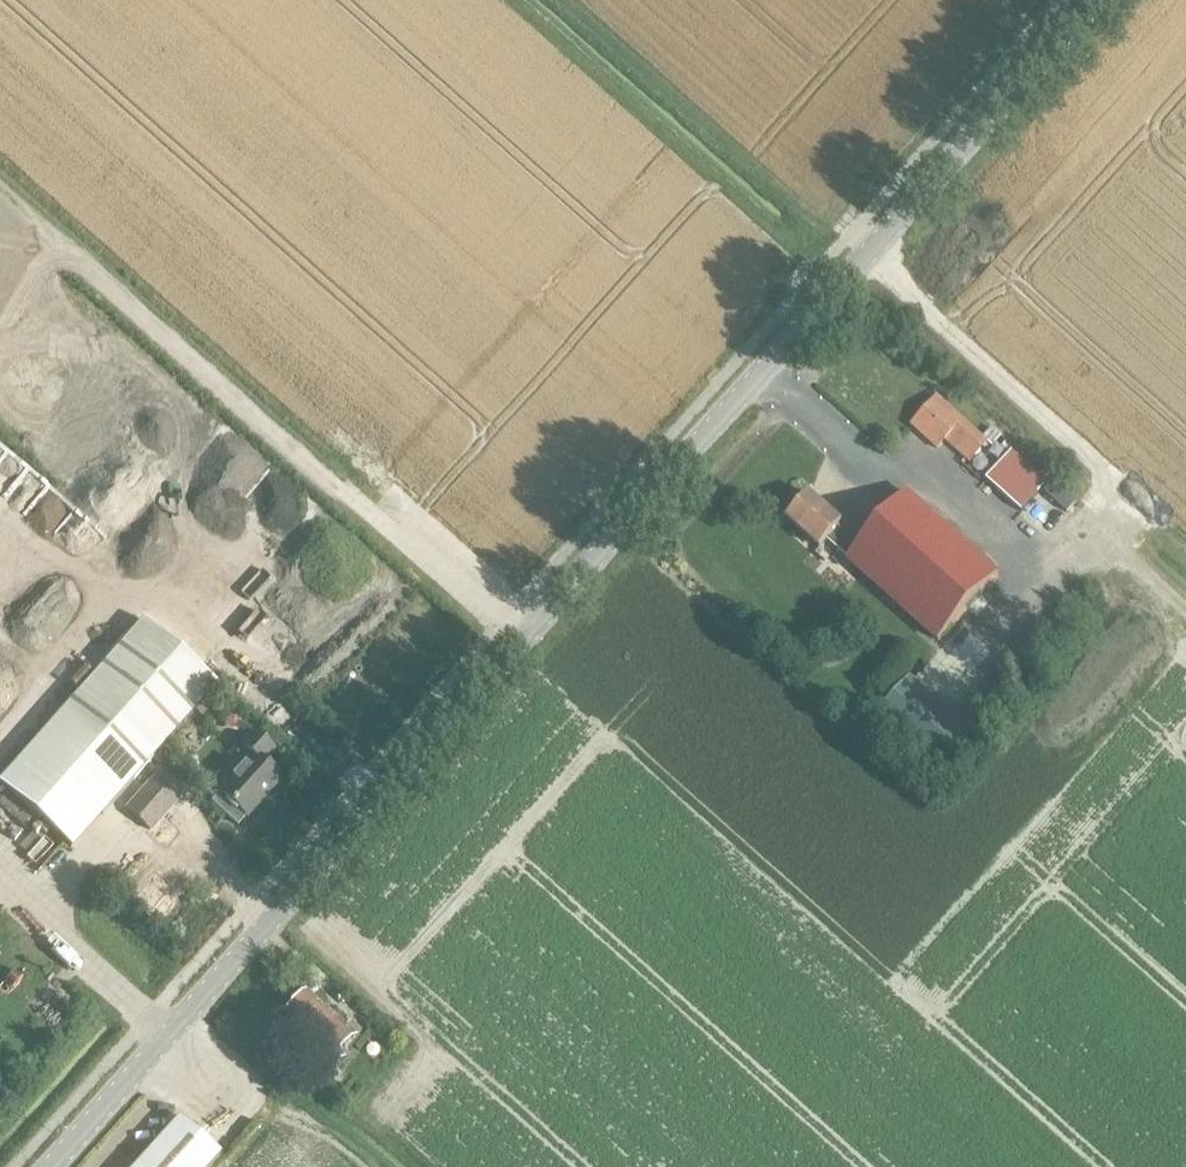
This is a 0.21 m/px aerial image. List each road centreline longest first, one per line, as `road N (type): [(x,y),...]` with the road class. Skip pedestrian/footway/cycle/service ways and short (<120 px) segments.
road 1 (tertiary): [(48,1166),(1095,0)]
road 2 (track): [(1092,531),(1185,611)]

